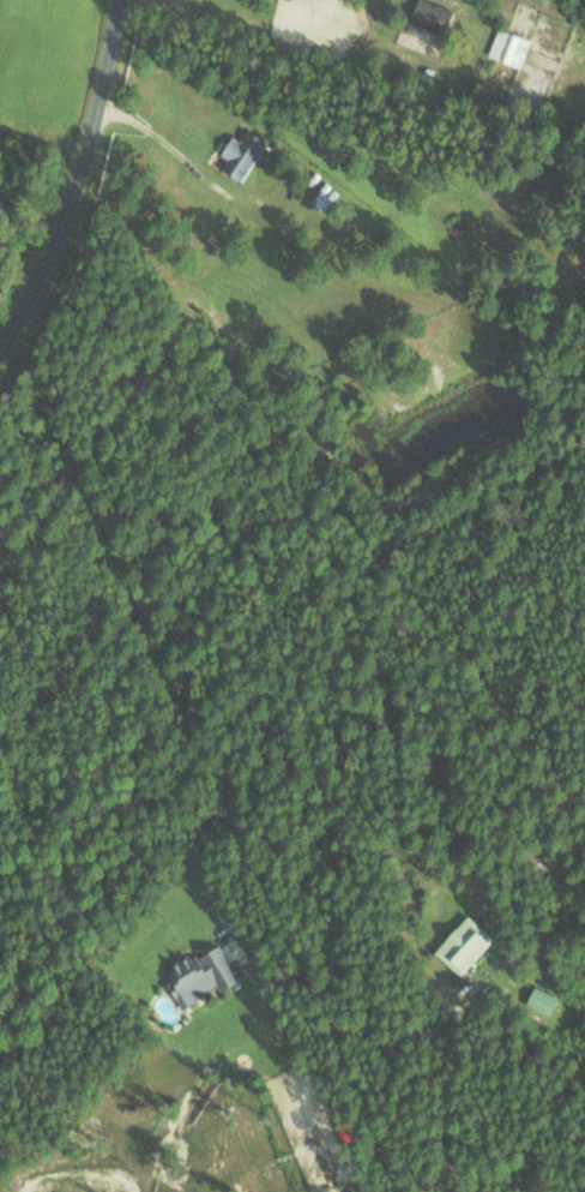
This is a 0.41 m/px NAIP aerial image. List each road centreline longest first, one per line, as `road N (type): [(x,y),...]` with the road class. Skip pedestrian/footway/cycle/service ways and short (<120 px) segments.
road 1 (tertiary): [(117,0),(79,178),(0,347)]

